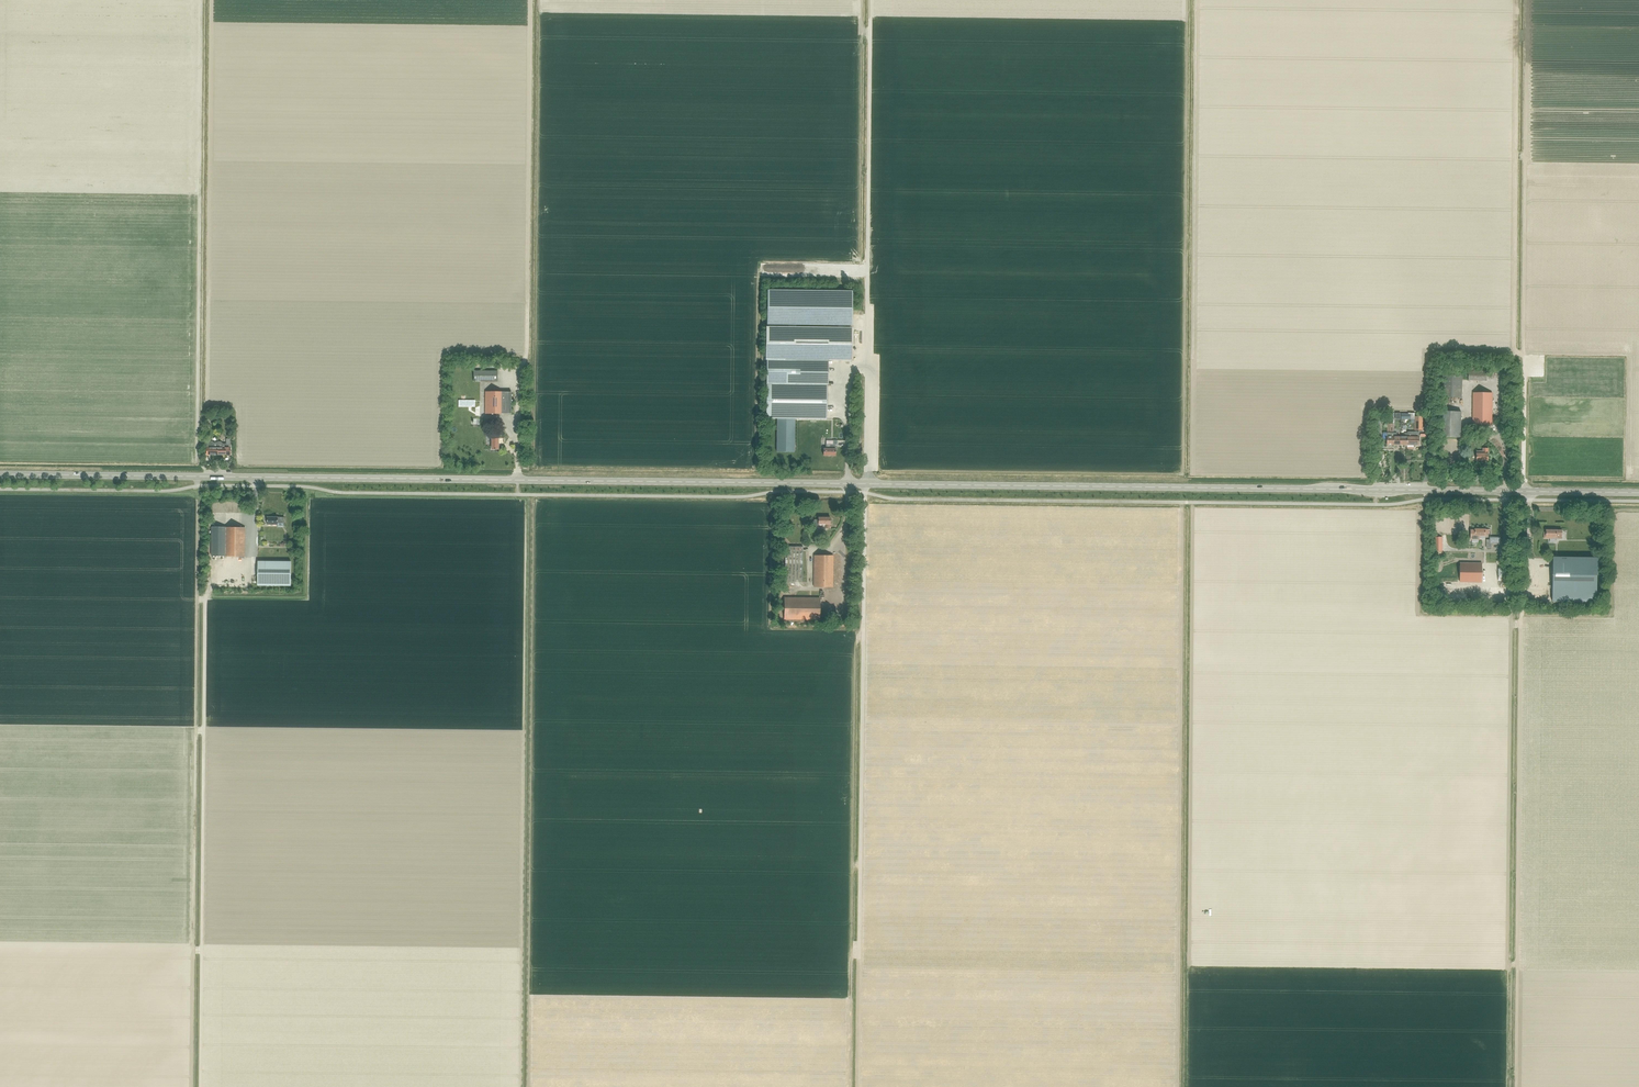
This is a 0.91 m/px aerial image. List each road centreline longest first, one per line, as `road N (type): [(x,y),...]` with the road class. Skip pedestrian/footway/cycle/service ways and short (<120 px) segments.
road 1 (secondary): [(1638,493),(0,475)]

